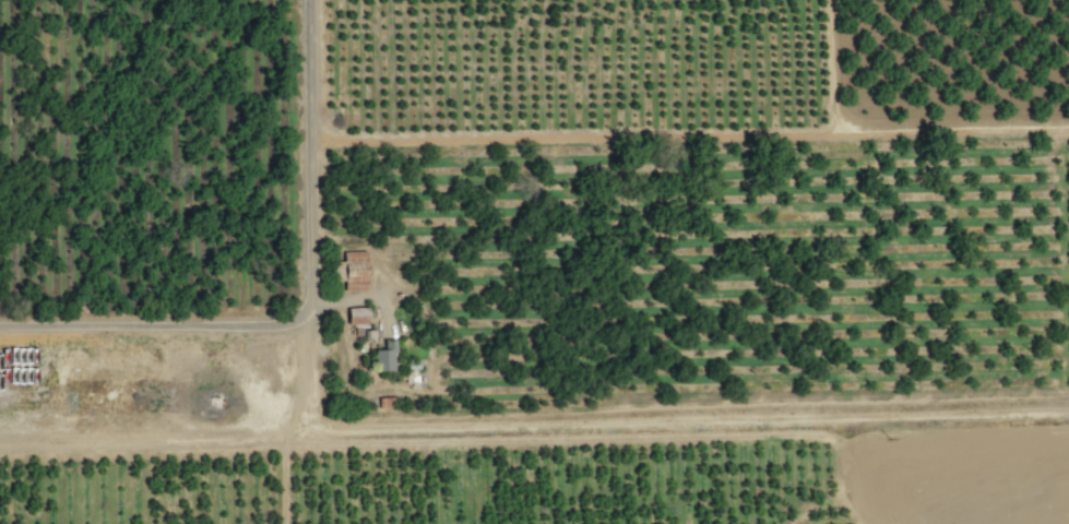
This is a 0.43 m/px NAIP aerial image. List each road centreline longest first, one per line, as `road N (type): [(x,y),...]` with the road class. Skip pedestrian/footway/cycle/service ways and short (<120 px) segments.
road 1 (residential): [(0,327),(312,322),(315,0)]

